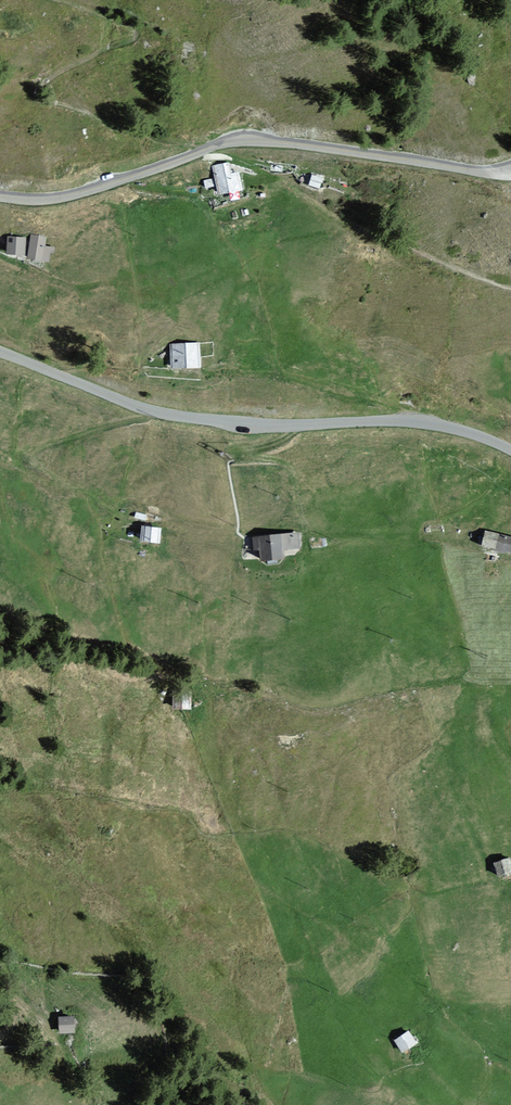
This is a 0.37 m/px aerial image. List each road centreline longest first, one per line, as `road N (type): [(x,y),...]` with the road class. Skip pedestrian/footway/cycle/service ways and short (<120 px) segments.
road 1 (unclassified): [(0,351),(139,400),(243,419),(424,418),(510,450)]
road 2 (unclassified): [(510,168),(489,175),(259,143),(210,146),(72,192),(0,197)]

